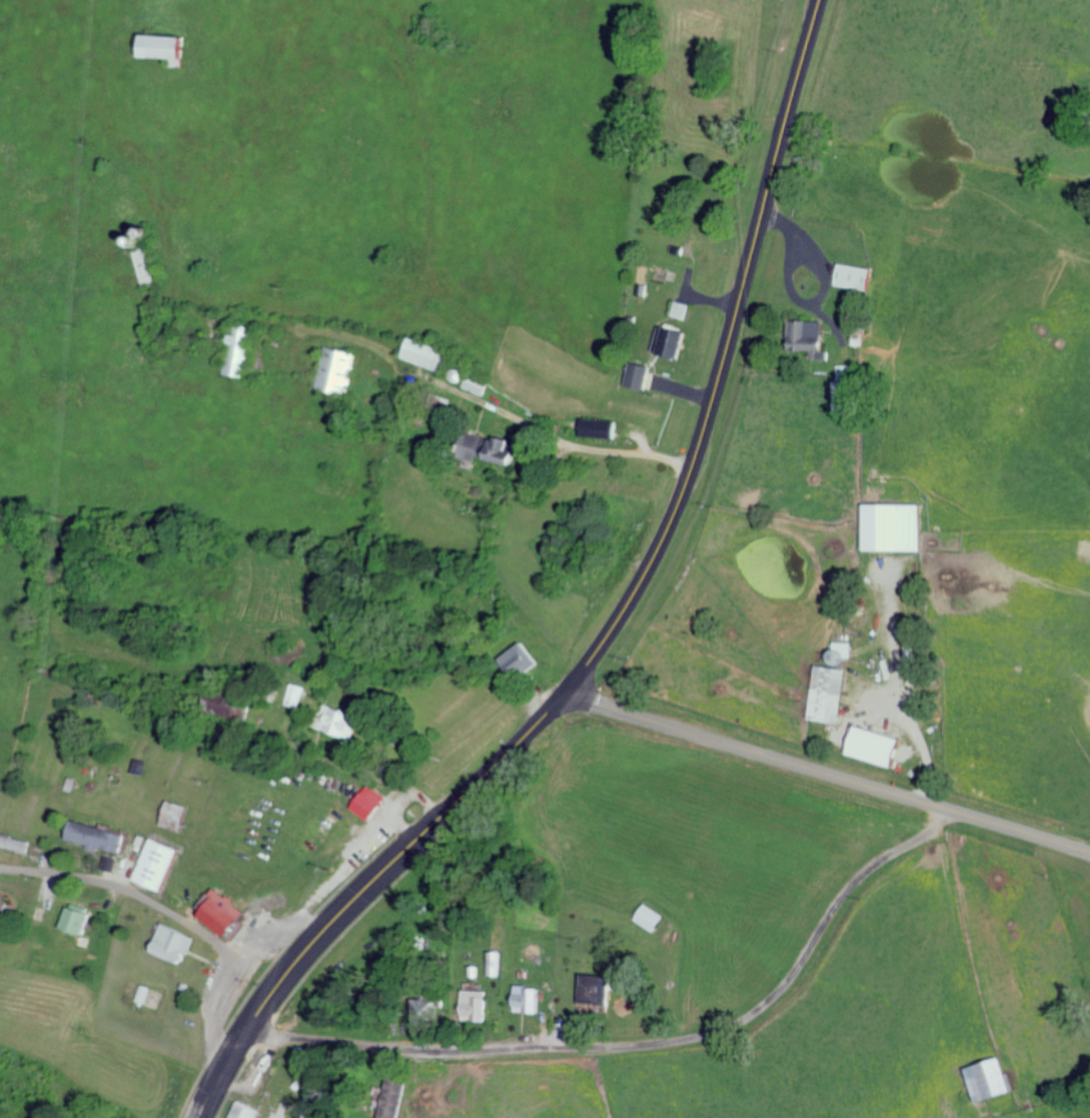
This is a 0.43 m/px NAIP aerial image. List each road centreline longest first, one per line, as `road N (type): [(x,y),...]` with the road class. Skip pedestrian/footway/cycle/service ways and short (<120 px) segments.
road 1 (primary): [(199,1117),(251,1021),(303,952),(542,718),(634,591),(668,523),(710,404),(819,0)]
road 2 (residential): [(251,1021),(291,1037),(411,1044),(629,1040),(740,1017),(768,993),(867,863),(967,815)]
road 3 (secondary): [(1089,852),(565,691)]
road 4 (residential): [(277,986),(204,933),(133,894),(0,868)]

